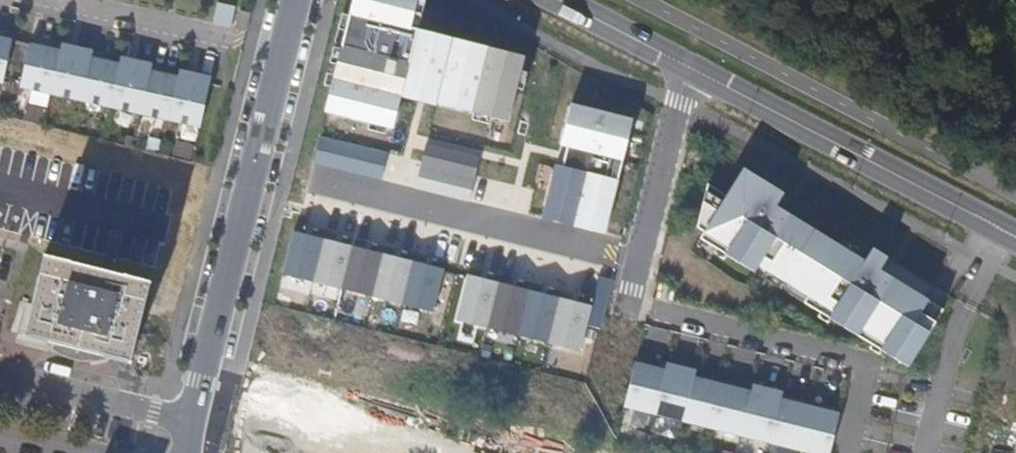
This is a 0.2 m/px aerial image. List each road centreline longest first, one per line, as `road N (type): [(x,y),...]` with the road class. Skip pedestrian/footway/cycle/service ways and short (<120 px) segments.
road 1 (residential): [(190,419),(294,0)]
road 2 (residential): [(1015,233),(695,68)]
road 3 (residential): [(695,68),(680,98),(628,309)]
road 4 (residential): [(190,419),(0,374)]
road 5 (residential): [(695,68),(564,0)]

